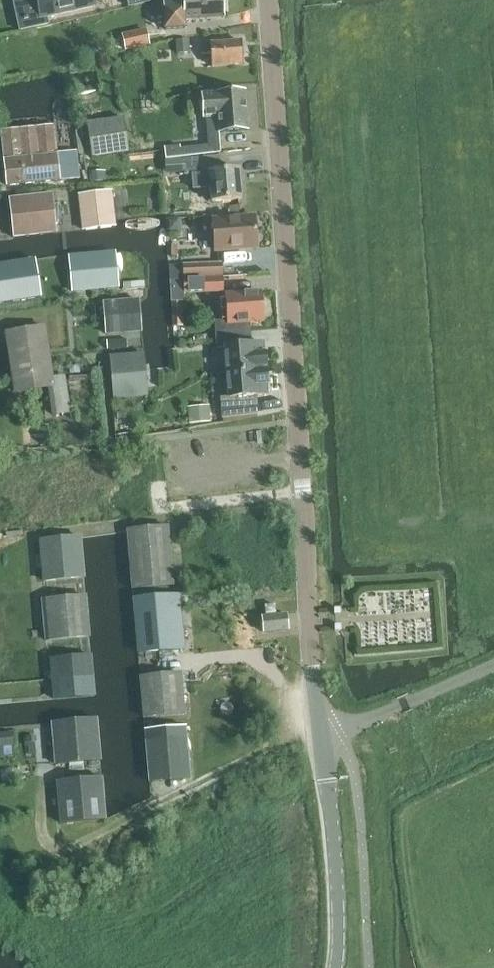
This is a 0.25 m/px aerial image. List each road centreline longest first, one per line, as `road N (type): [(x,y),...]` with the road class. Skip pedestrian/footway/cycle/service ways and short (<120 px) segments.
road 1 (tertiary): [(321,737),(271,0)]
road 2 (tertiary): [(337,967),(334,840),(321,737)]
road 3 (unclassified): [(493,665),(321,737)]

